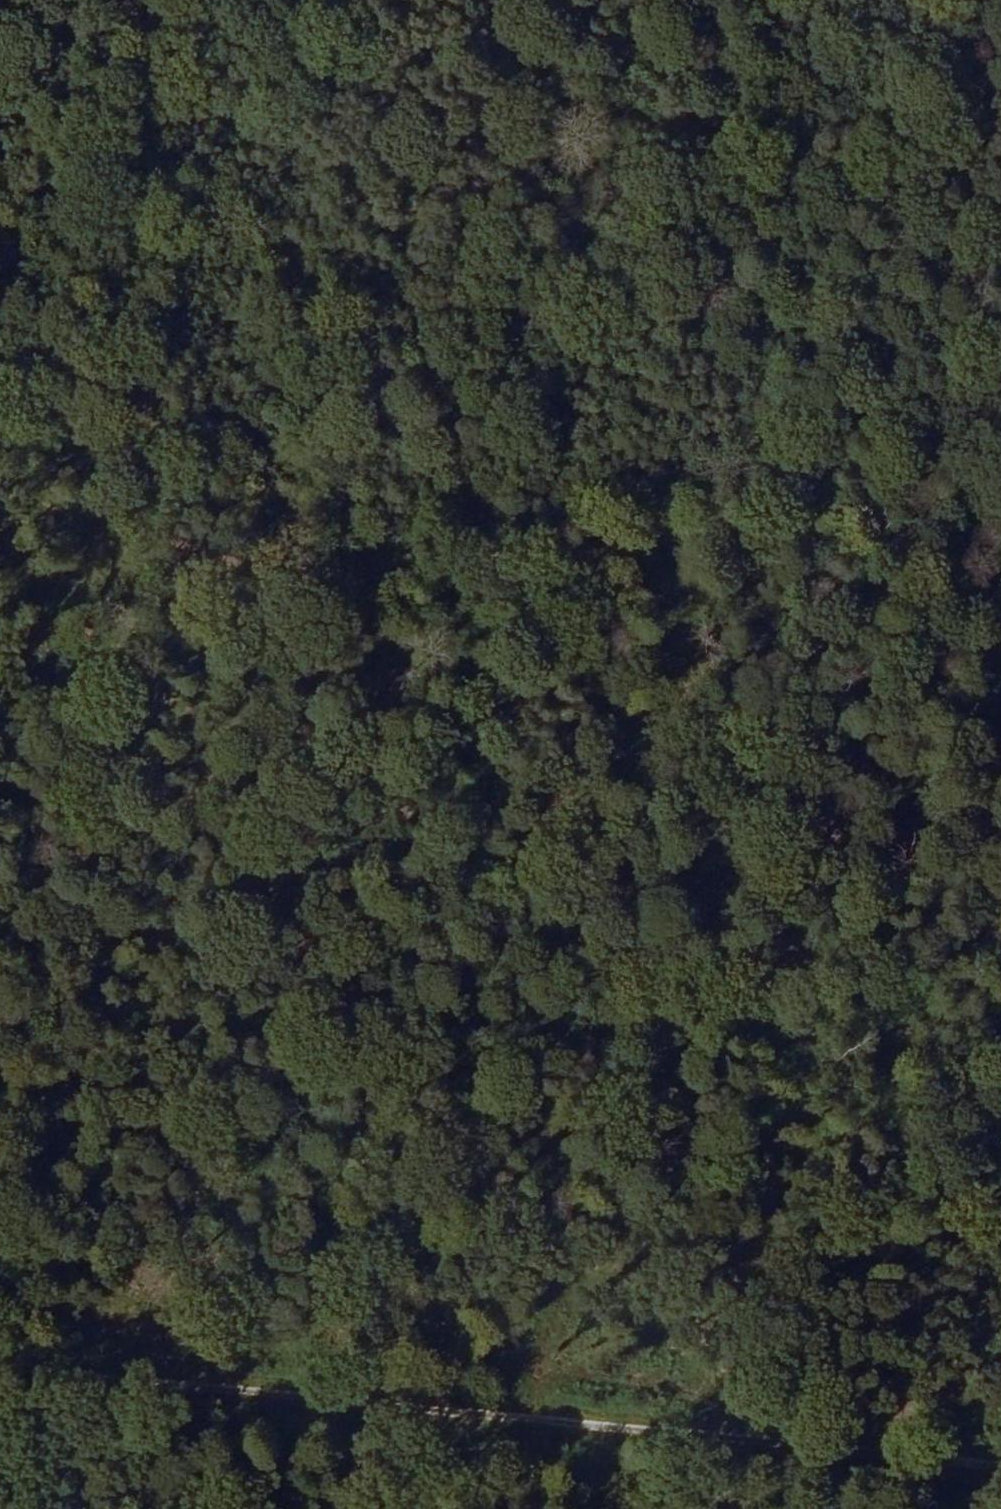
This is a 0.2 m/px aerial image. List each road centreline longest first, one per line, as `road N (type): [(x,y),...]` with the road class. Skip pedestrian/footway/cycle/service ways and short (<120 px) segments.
road 1 (track): [(0,1389),(1000,1483)]

